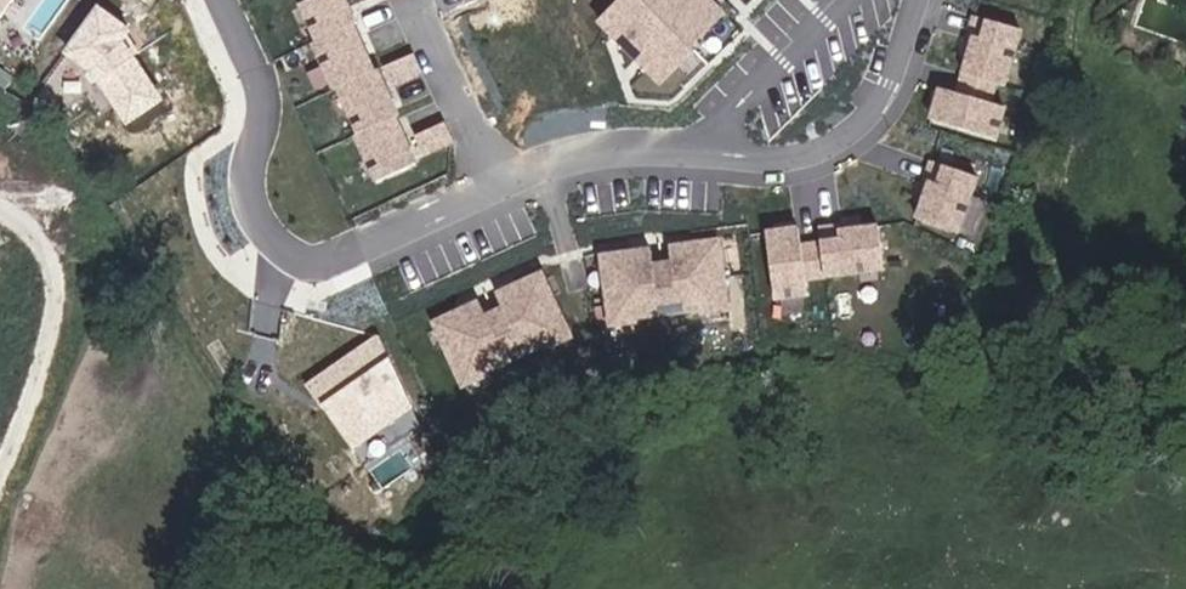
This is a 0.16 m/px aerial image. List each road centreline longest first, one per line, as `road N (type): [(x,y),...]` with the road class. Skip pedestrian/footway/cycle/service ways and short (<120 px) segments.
road 1 (residential): [(907,0),(880,77),(856,115),(798,151),(569,151),(492,174),(321,256),(289,258),(273,245),(246,190),(242,161),(256,91),(250,56),(223,0)]

